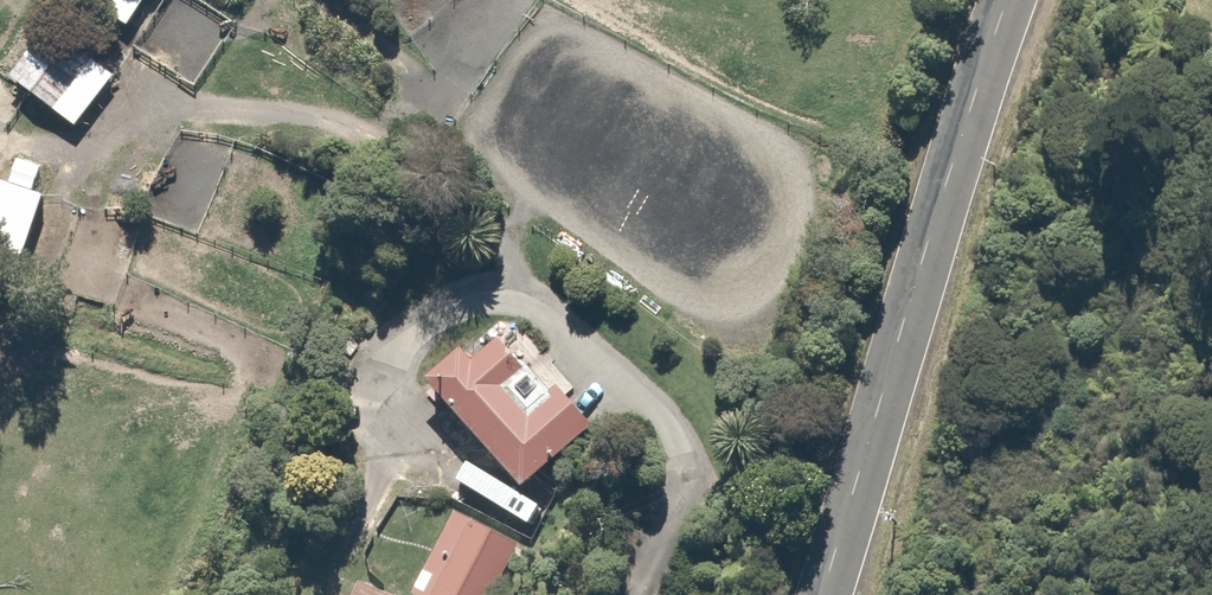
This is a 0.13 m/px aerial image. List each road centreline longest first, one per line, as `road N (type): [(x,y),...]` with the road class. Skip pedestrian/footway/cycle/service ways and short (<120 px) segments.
road 1 (unclassified): [(1009,0),(824,594)]
road 2 (track): [(1063,0),(1090,16),(1211,189)]

